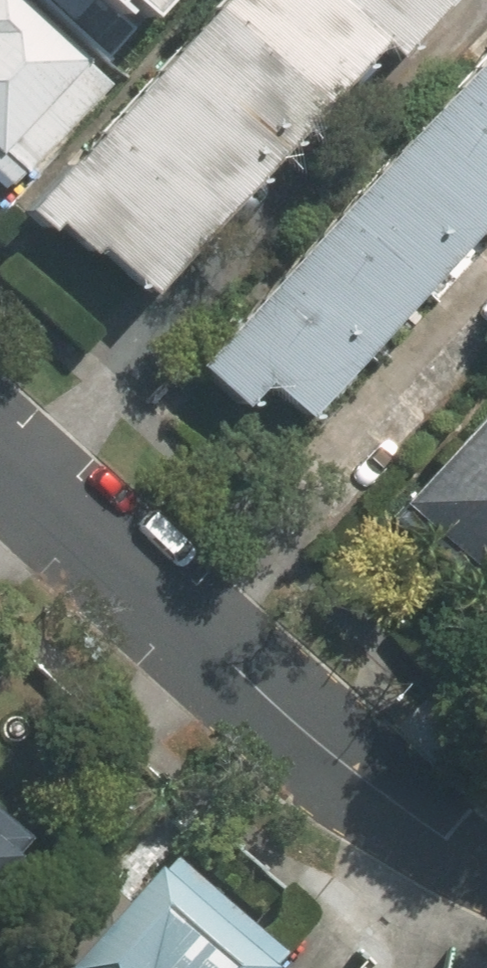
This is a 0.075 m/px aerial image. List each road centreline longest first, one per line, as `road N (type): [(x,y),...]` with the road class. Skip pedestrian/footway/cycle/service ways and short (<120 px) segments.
road 1 (residential): [(0,449),(337,748)]
road 2 (residential): [(486,862),(337,748)]

